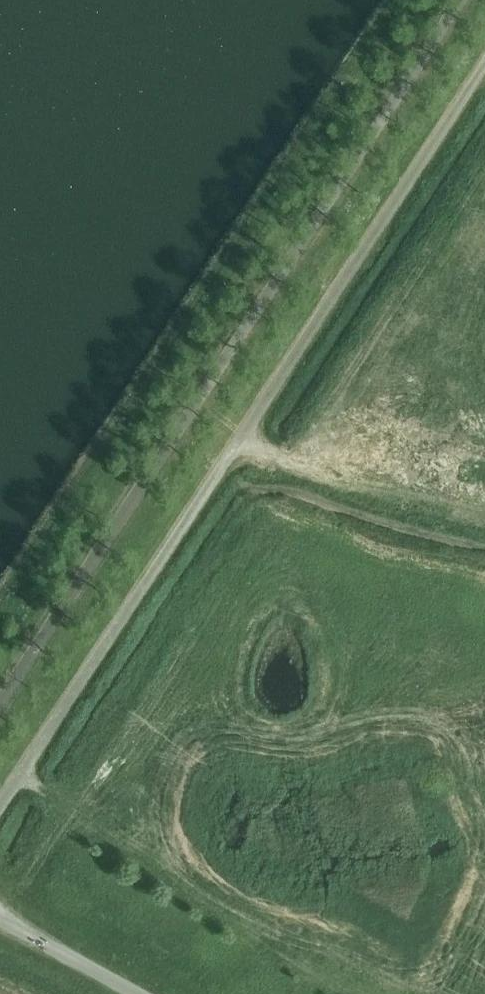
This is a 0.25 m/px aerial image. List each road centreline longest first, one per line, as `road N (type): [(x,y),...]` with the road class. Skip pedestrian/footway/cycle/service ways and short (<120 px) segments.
road 1 (unclassified): [(0,809),(484,67)]
road 2 (unclassified): [(0,684),(452,0)]
road 3 (unclassified): [(142,993),(0,916)]

